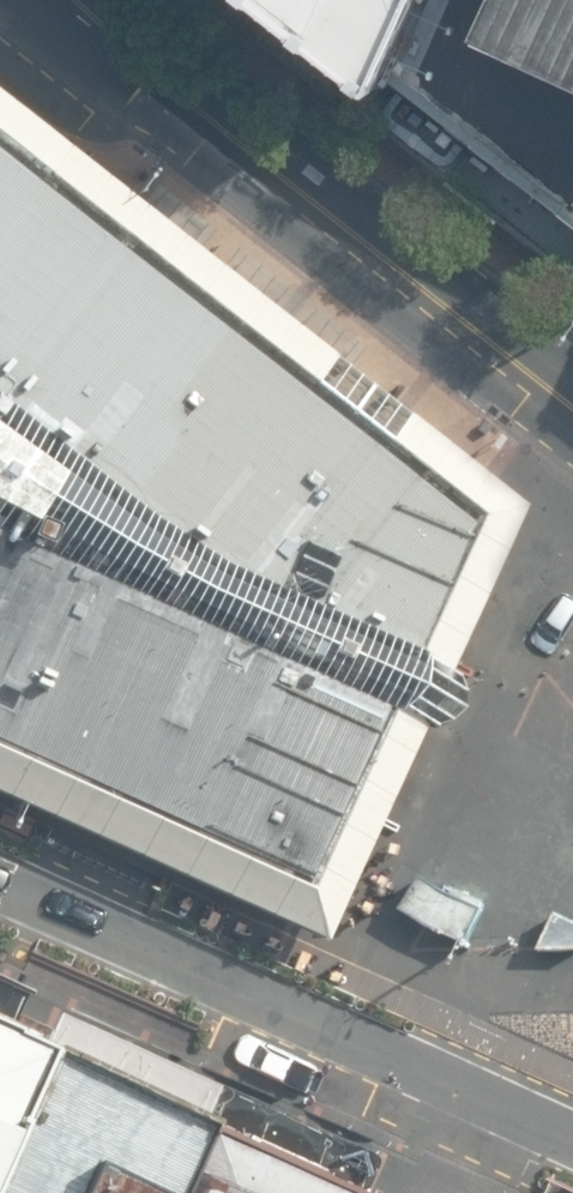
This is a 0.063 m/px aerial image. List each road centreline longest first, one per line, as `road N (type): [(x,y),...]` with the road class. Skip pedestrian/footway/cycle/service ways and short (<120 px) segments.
road 1 (tertiary): [(572,1137),(0,879)]
road 2 (tertiary): [(572,391),(242,136),(93,0)]

